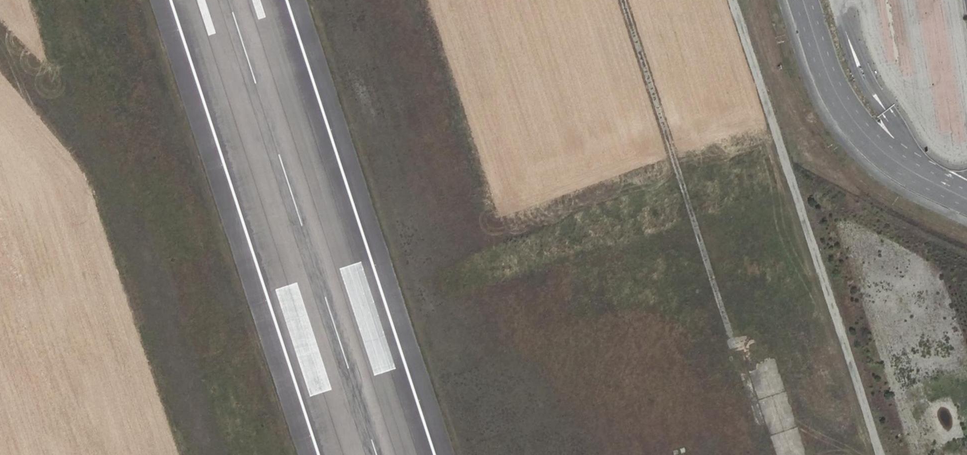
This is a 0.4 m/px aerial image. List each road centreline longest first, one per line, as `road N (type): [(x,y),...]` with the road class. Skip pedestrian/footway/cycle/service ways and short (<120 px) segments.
road 1 (tertiary): [(966,199),(909,170),(849,115),(803,0)]

